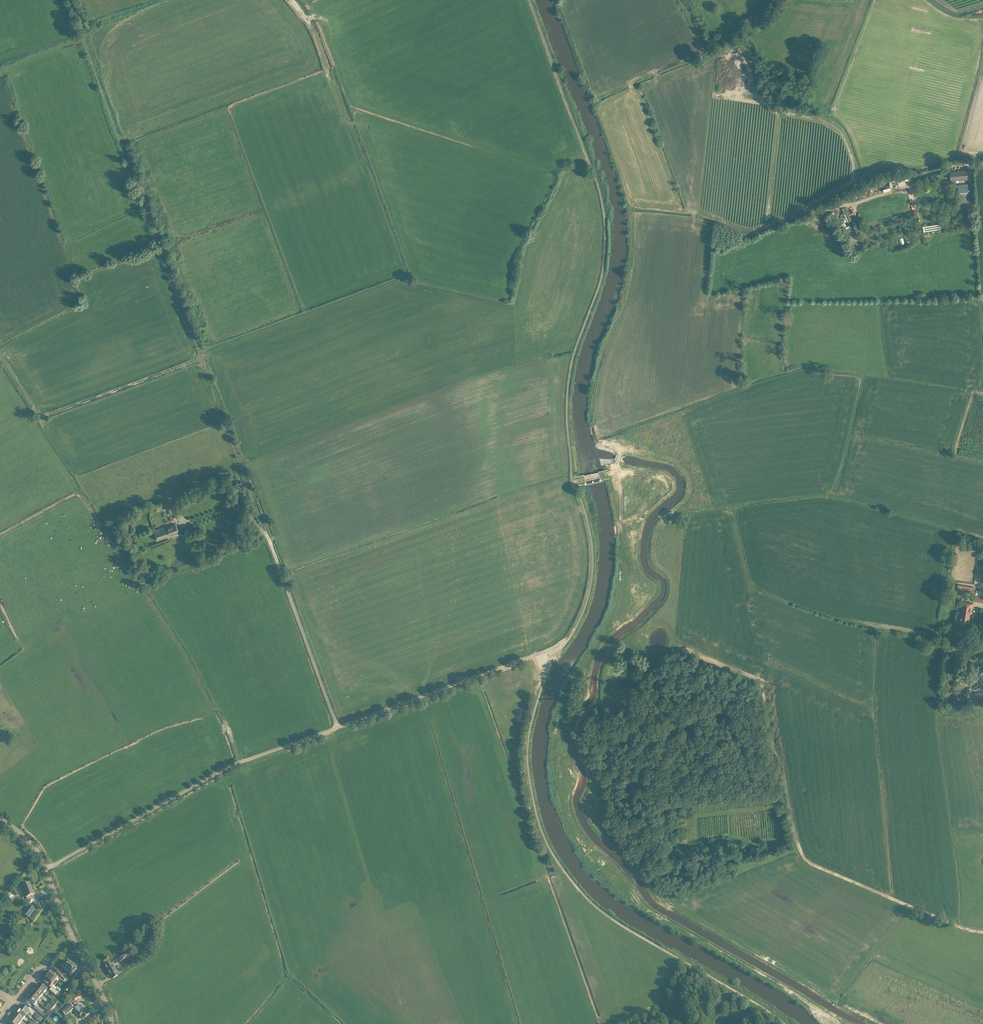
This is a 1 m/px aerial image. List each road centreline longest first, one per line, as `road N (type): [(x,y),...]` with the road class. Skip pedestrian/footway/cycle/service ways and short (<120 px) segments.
road 1 (track): [(71,0),(265,529)]
road 2 (unclassified): [(46,869),(233,765),(338,727)]
road 3 (unclassified): [(338,727),(266,534),(241,506),(184,526)]
road 4 (unclassified): [(982,931),(814,865),(786,805)]
road 5 (track): [(202,358),(44,416),(0,355)]
road 6 (unclassified): [(338,727),(559,647)]
road 7 (tertiary): [(111,1023),(46,869)]

